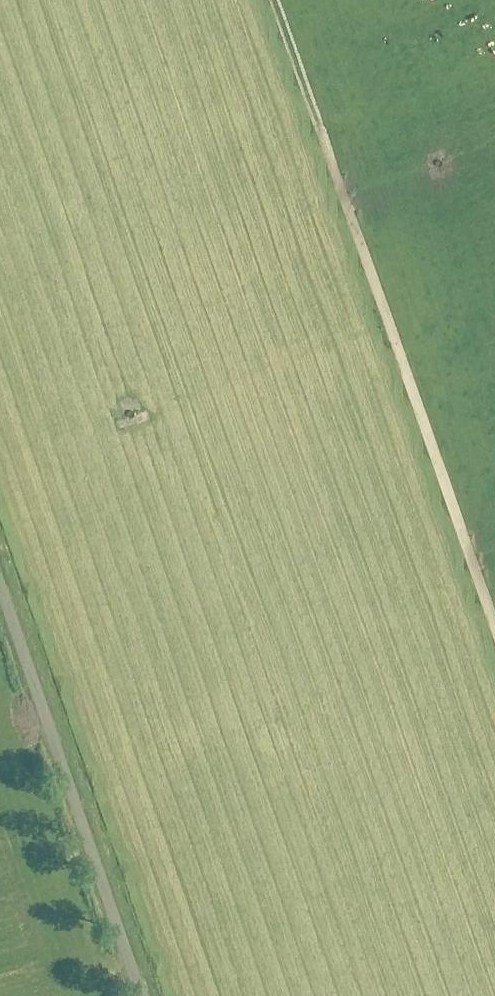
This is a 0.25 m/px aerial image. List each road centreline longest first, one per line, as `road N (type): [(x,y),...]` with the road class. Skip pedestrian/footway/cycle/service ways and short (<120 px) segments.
road 1 (unclassified): [(119,995),(0,653)]

